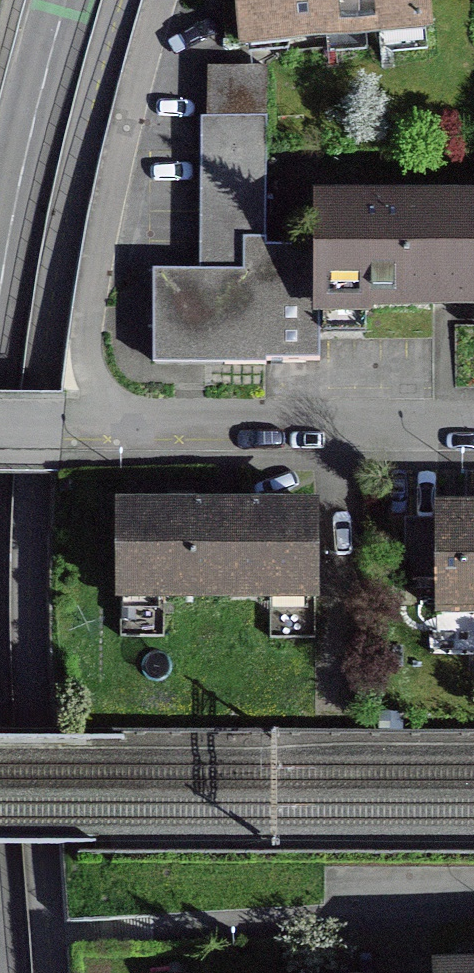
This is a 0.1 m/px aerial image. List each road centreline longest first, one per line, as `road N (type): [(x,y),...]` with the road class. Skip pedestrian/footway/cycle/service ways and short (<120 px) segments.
road 1 (residential): [(473,429),(0,430)]
road 2 (residential): [(49,936),(311,921),(396,894),(473,890)]
road 3 (residential): [(65,0),(0,286)]

